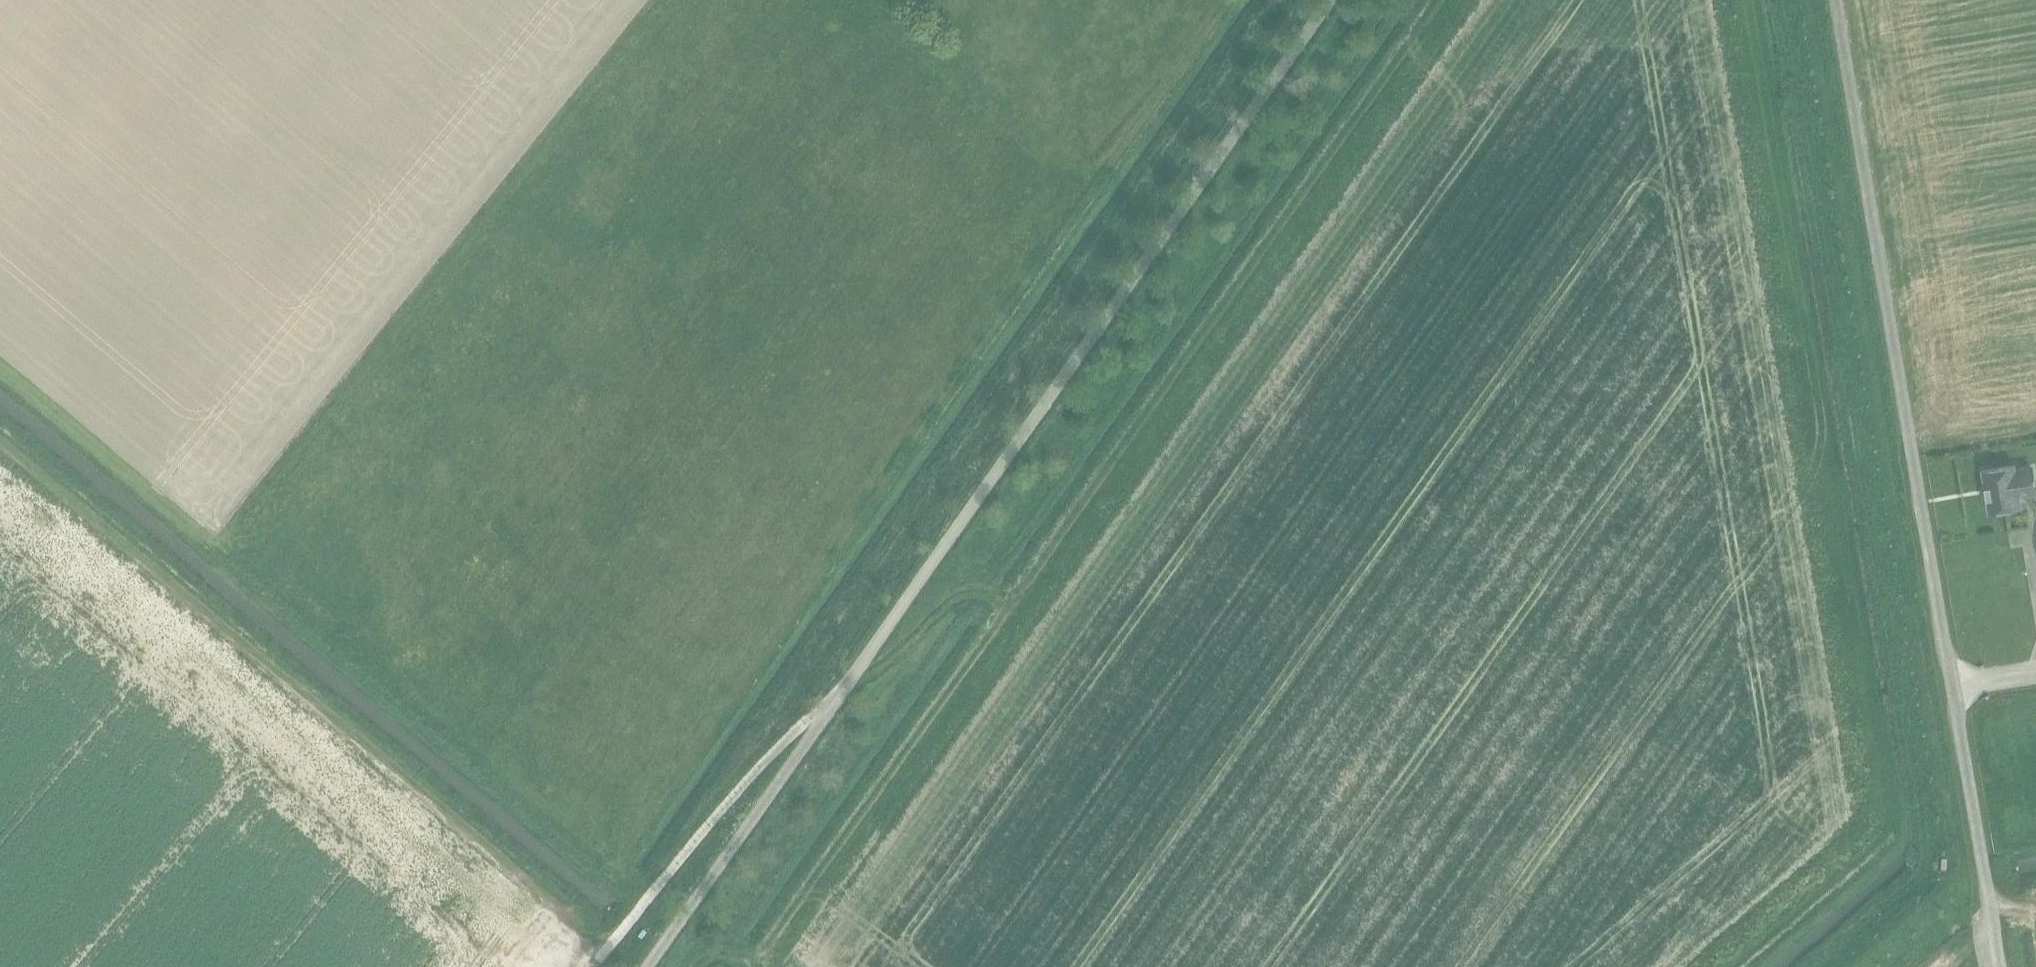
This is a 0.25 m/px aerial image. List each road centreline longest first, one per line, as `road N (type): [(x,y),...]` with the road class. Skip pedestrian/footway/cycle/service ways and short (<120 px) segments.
road 1 (unclassified): [(647,966),(1327,0)]
road 2 (unclassified): [(1994,966),(1831,0)]
road 3 (track): [(0,444),(605,951)]

